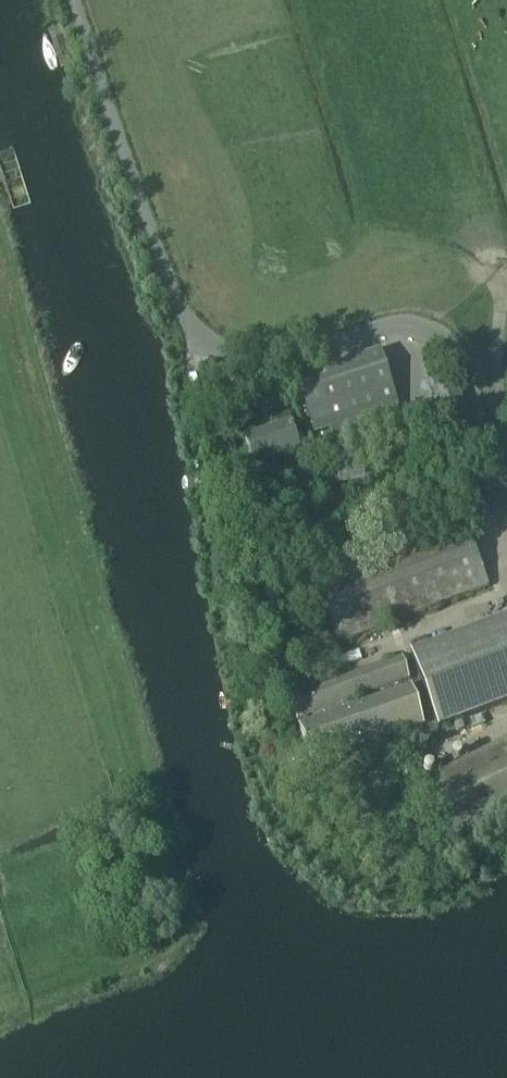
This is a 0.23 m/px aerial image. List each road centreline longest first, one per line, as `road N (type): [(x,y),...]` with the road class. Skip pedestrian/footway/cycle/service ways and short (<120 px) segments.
road 1 (unclassified): [(480,416),(461,360),(418,327),(265,360),(206,345),(180,303),(75,0)]

